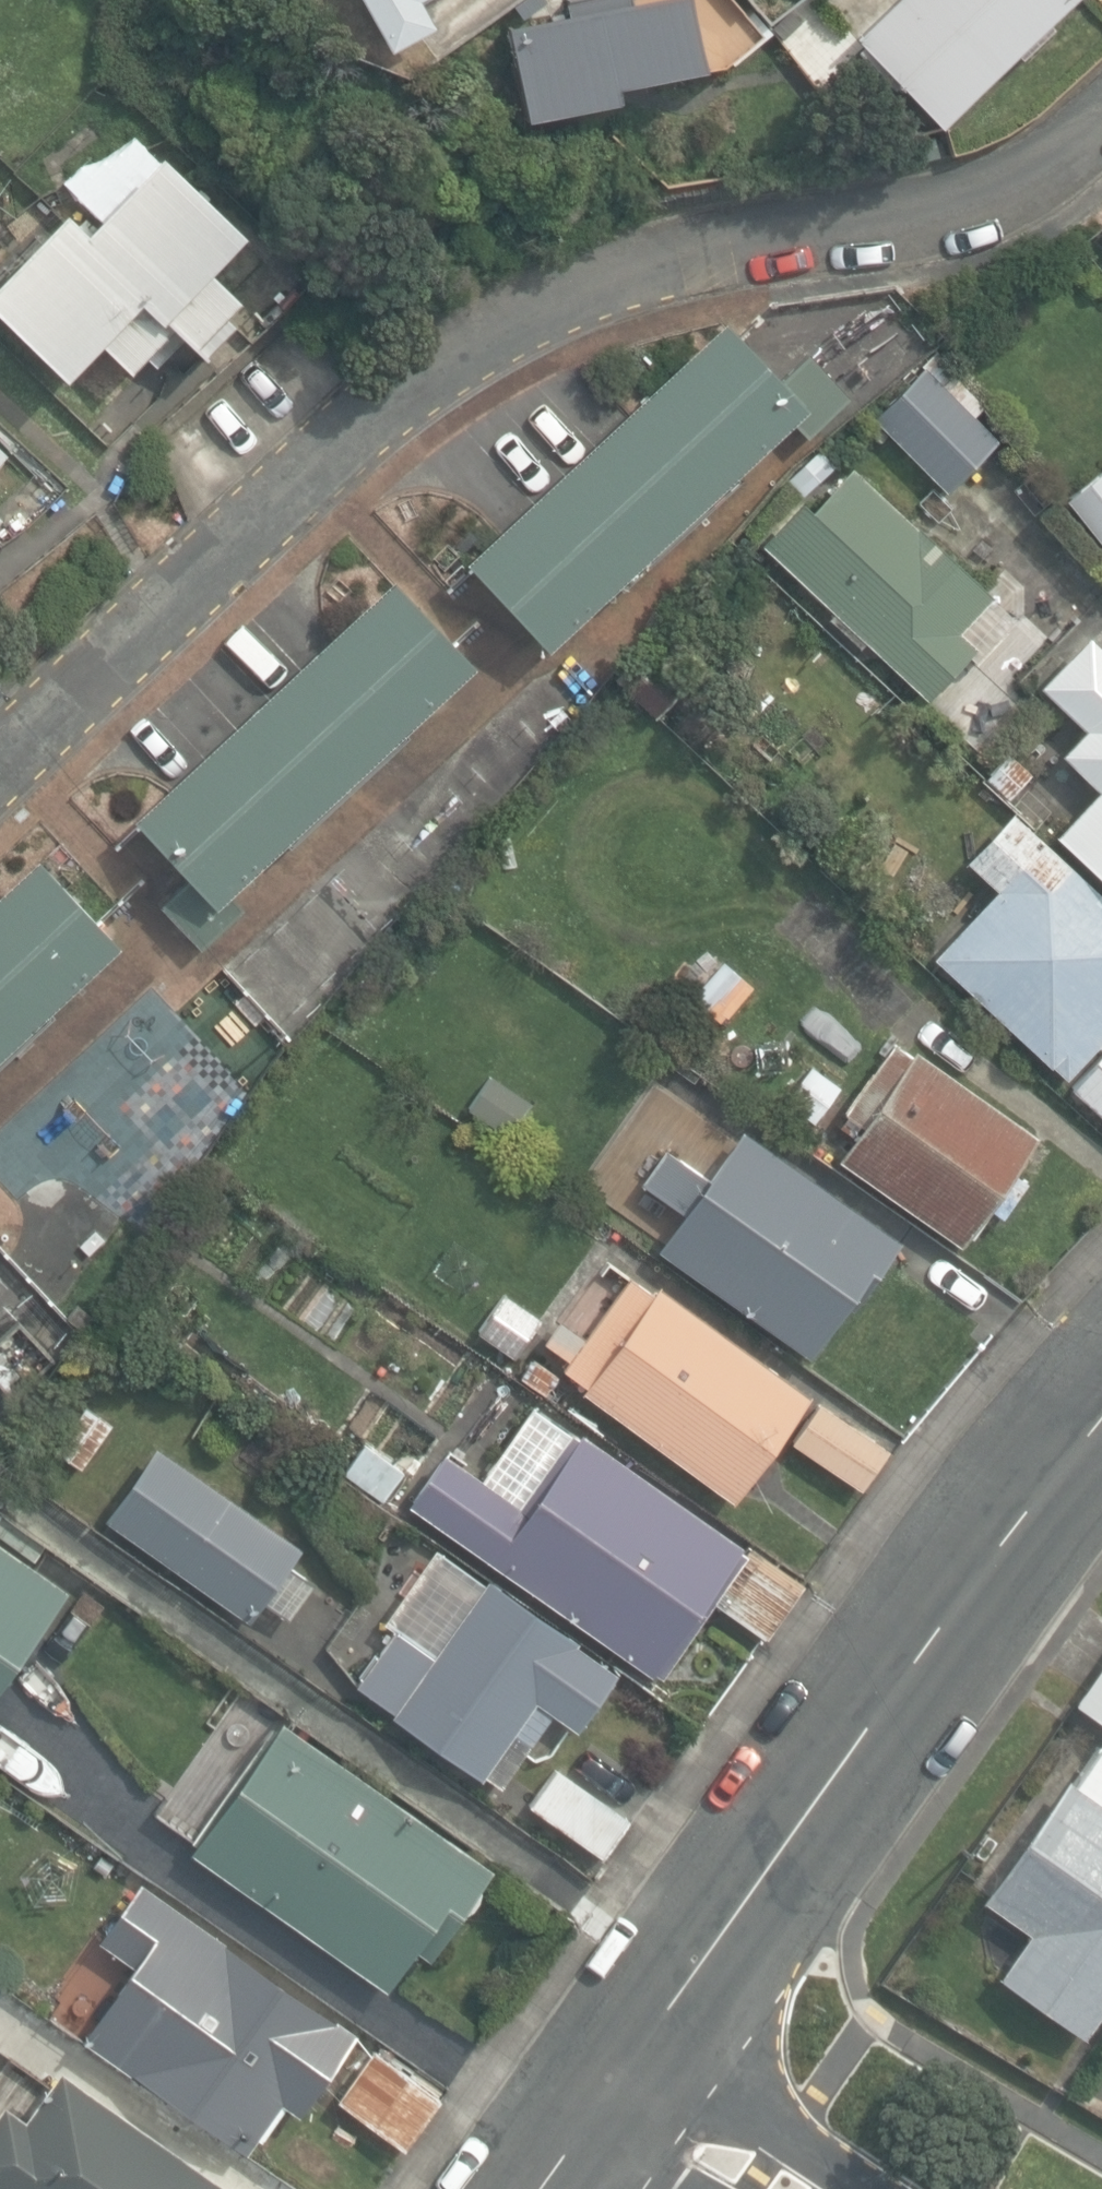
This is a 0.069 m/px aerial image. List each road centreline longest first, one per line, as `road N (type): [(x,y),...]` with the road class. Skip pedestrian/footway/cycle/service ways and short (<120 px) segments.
road 1 (residential): [(0,767),(436,360),(608,273),(954,206),(1043,171),(1101,124)]
road 2 (residential): [(612,2083),(759,1862),(1003,1537),(1101,1424)]
road 3 (residential): [(612,2083),(774,2188)]
road 4 (residential): [(537,2188),(612,2083)]

